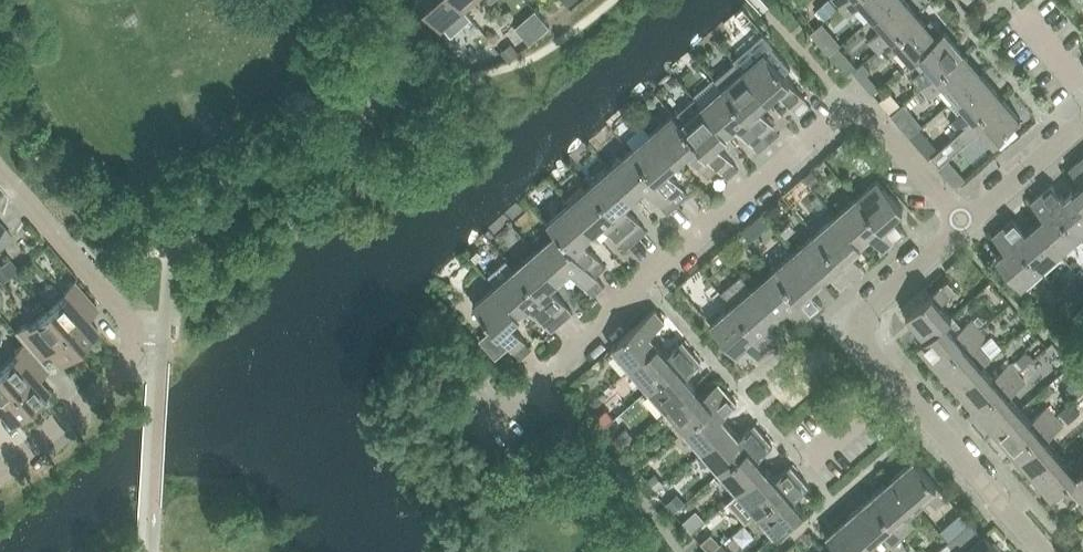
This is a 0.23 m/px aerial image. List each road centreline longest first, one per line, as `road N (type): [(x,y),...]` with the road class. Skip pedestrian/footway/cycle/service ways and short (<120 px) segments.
road 1 (residential): [(961,228),(844,103),(519,393)]
road 2 (residential): [(1052,551),(851,325),(961,228)]
road 3 (residential): [(0,474),(125,370),(135,346),(129,325),(0,175)]
road 4 (residential): [(961,228),(1082,125)]

